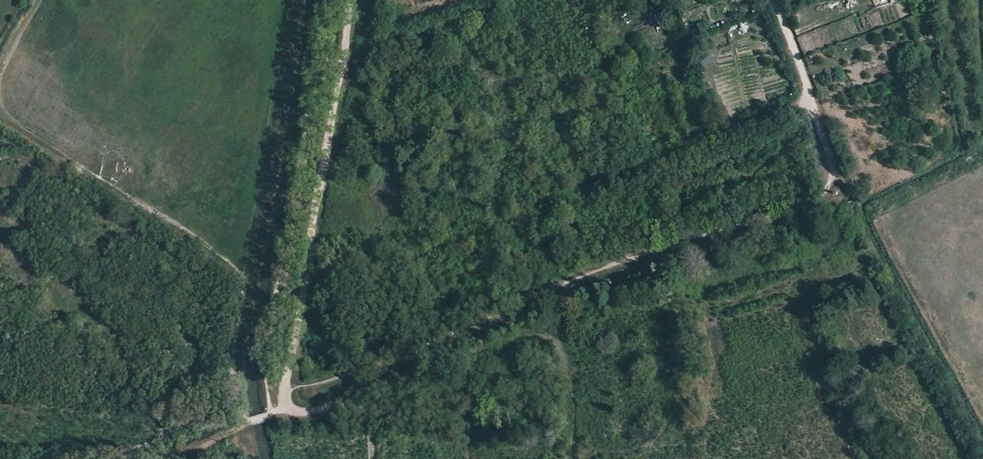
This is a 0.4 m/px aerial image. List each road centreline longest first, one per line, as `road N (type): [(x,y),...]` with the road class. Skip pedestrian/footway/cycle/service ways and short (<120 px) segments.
road 1 (track): [(350,0),(286,410)]
road 2 (track): [(355,399),(545,337),(564,355),(574,388),(568,458)]
road 3 (track): [(840,179),(775,0)]

